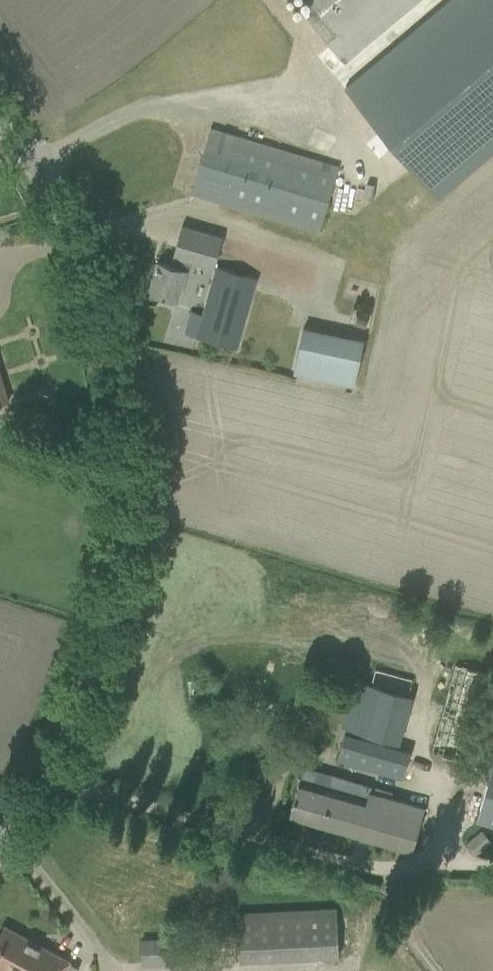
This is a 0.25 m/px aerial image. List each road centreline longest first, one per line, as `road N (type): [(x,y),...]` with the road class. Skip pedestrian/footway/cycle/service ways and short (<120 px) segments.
road 1 (unclassified): [(0,877),(75,762),(106,682),(131,584),(142,486),(134,361),(121,308),(88,232),(0,112)]

